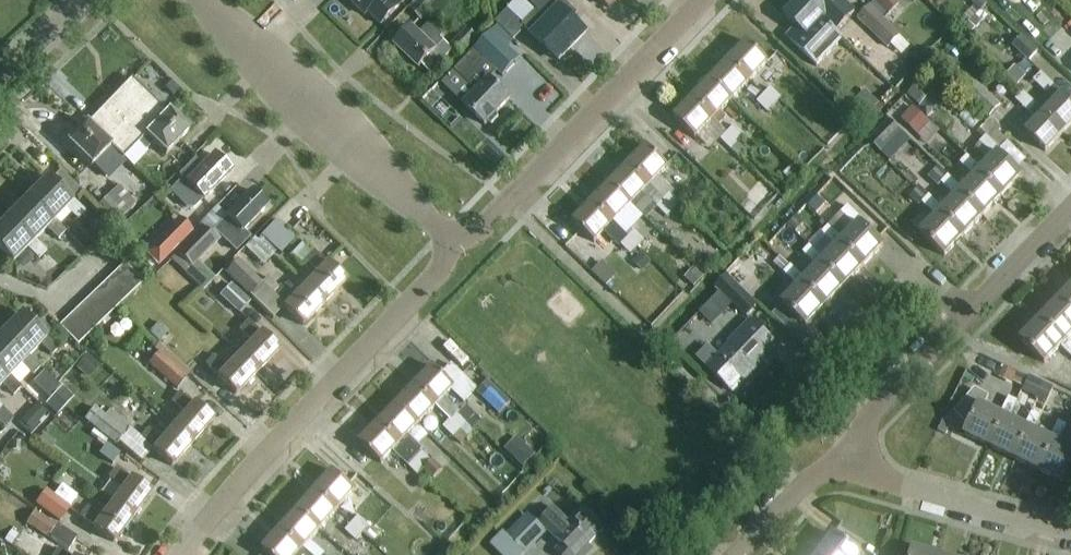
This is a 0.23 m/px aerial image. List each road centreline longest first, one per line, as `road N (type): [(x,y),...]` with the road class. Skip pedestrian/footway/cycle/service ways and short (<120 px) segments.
road 1 (residential): [(646,554),(909,285),(935,286),(970,315)]
road 2 (residential): [(448,235),(435,277),(180,554)]
road 3 (residential): [(698,0),(492,223),(448,235)]
road 4 (residential): [(448,235),(199,0)]
road 5 (residential): [(847,450),(880,476),(1070,534)]
road 6 (residential): [(847,450),(970,315)]
road 7 (residential): [(739,554),(847,450)]
road 8 (residential): [(970,315),(1070,211)]

